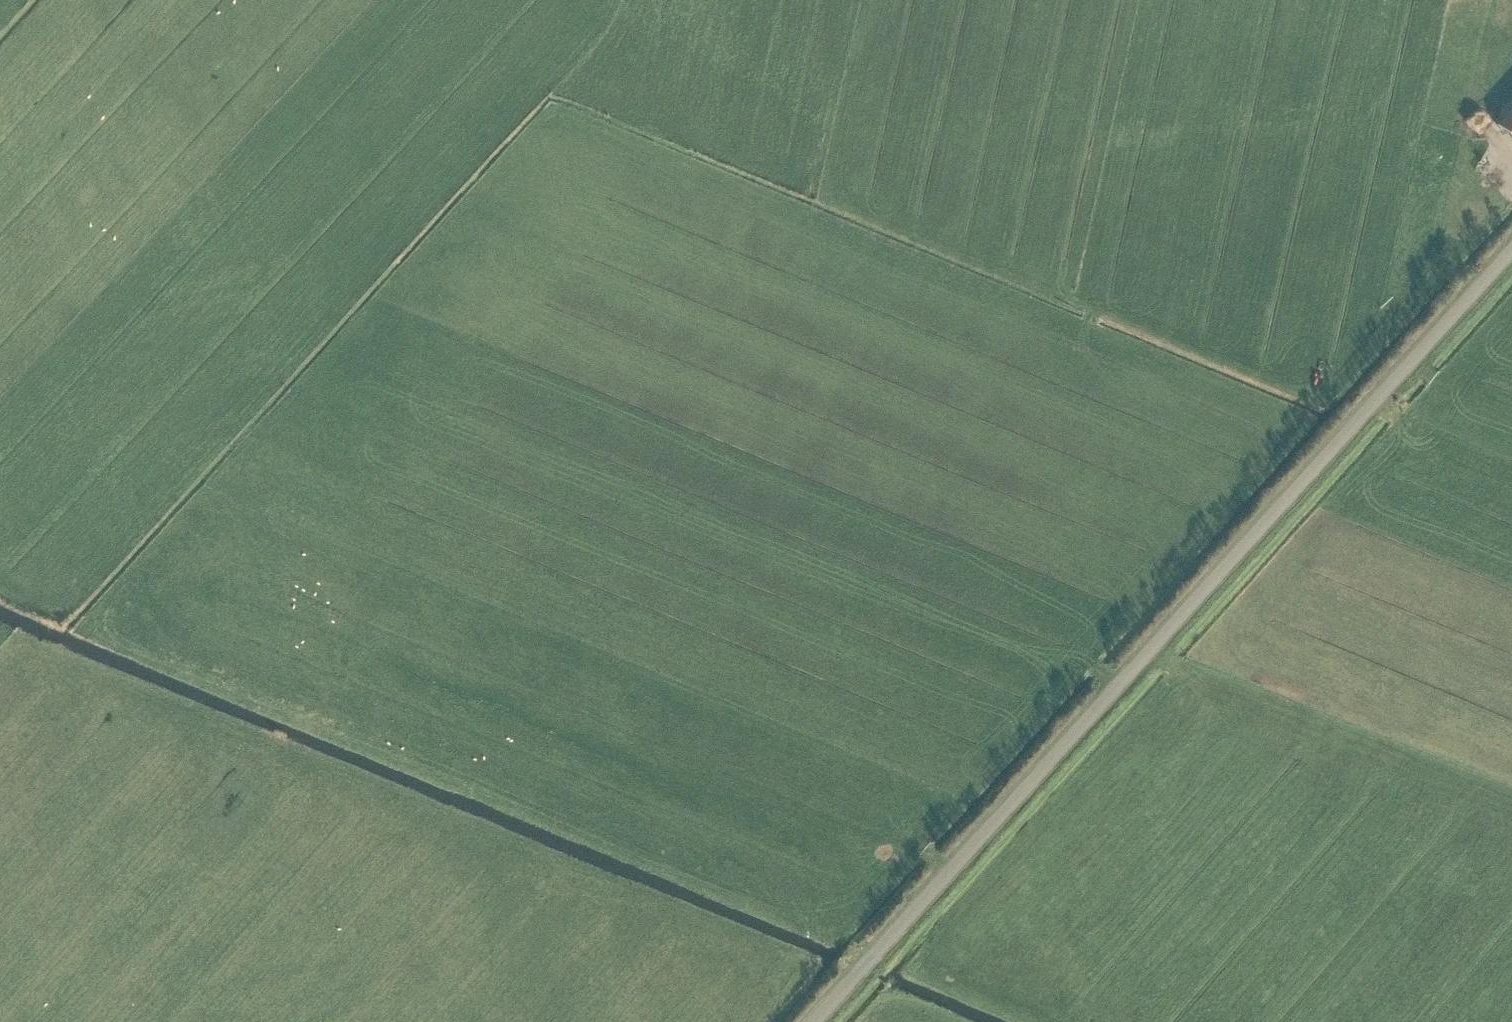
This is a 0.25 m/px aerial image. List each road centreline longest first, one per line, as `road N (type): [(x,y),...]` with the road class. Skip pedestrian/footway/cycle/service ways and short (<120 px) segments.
road 1 (unclassified): [(816,1021),(1511,254)]

